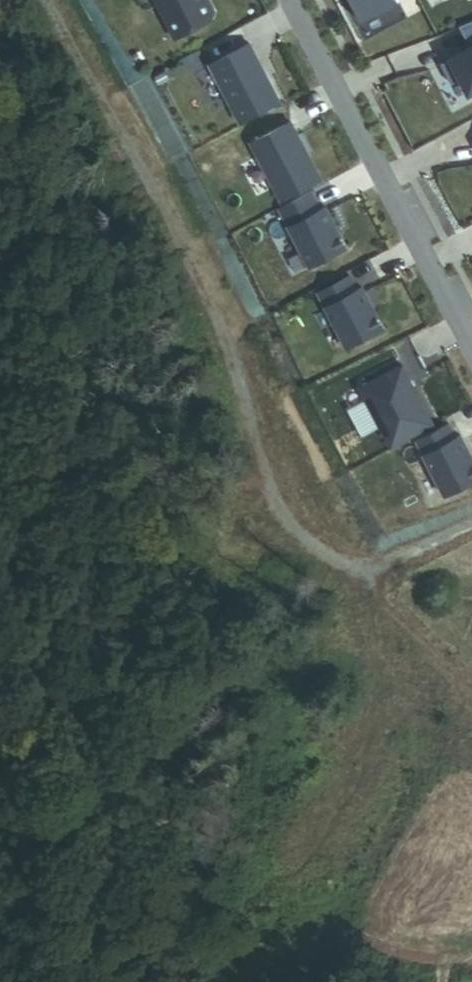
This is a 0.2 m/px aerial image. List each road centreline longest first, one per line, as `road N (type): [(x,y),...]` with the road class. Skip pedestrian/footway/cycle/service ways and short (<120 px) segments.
road 1 (residential): [(471,341),(294,0)]

